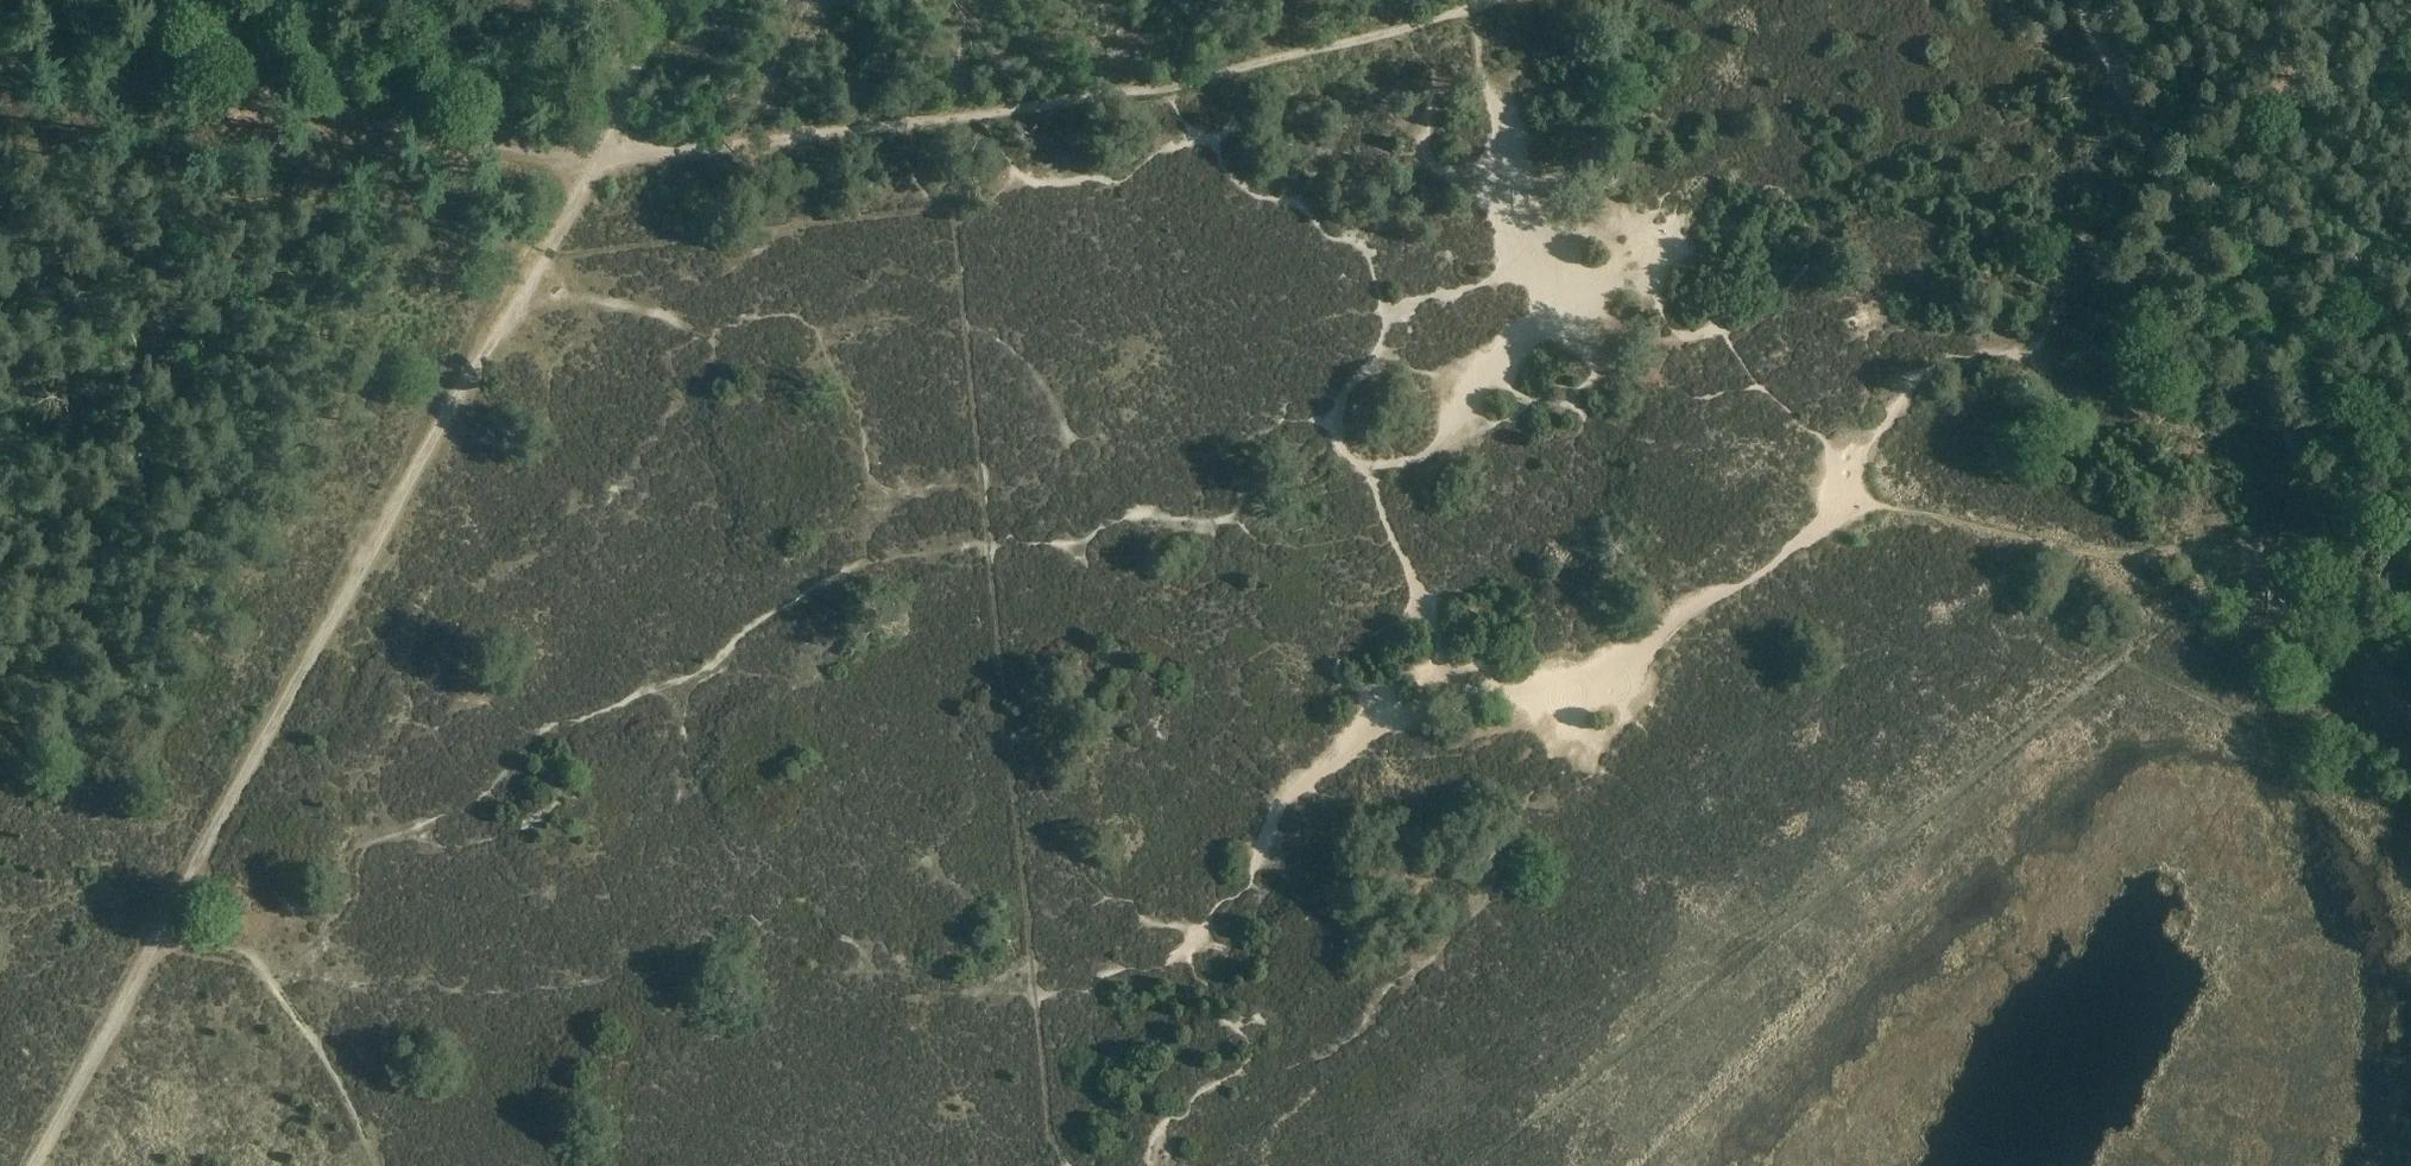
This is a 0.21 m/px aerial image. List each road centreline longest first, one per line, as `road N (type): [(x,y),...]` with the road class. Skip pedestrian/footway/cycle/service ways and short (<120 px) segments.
road 1 (track): [(34,1165),(601,157),(0,54)]
road 2 (track): [(601,157),(764,145),(1216,75),(1472,0)]
road 3 (track): [(2086,0),(2338,551),(2363,641),(2410,748)]
road 4 (track): [(601,157),(677,0)]

